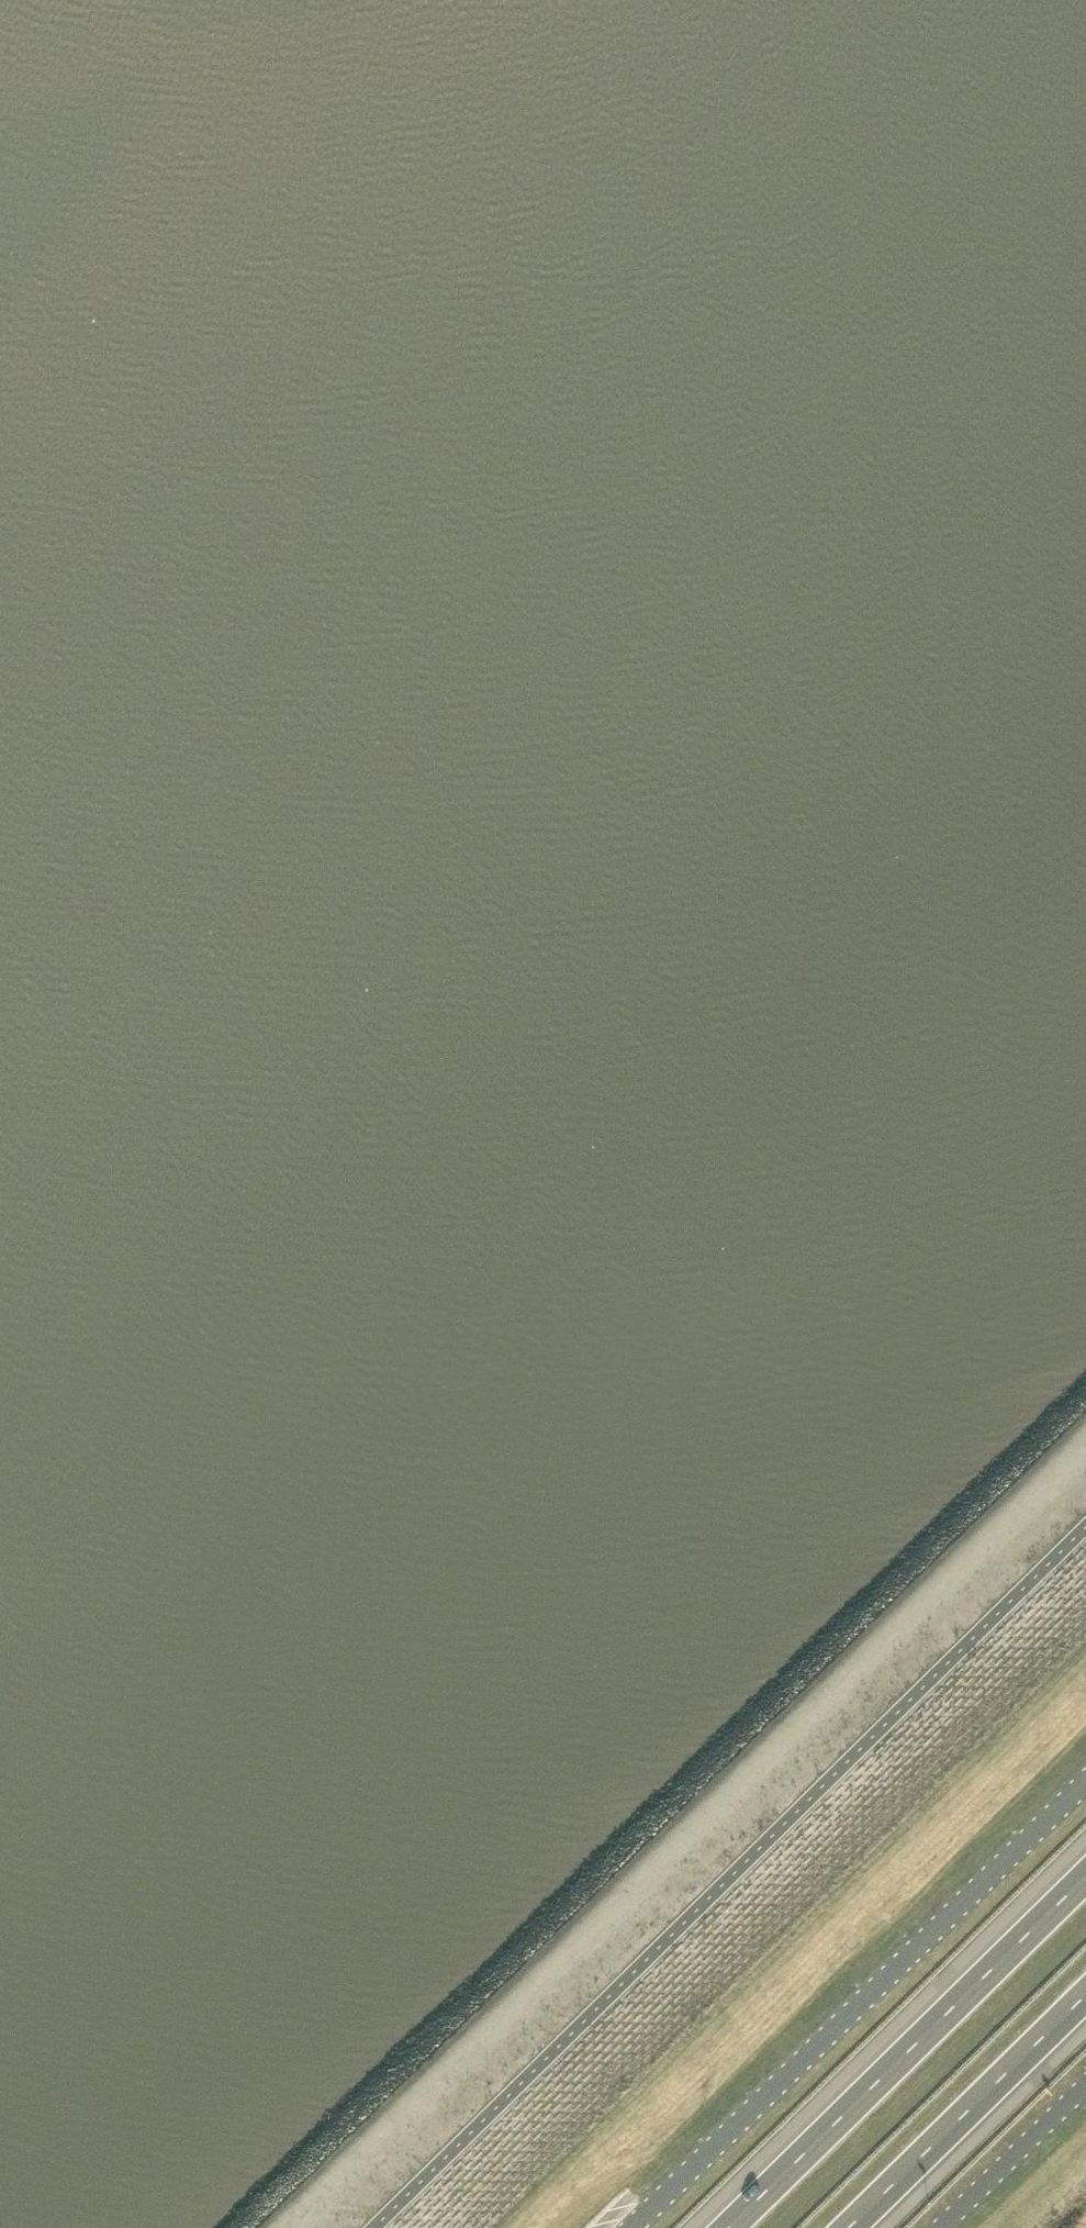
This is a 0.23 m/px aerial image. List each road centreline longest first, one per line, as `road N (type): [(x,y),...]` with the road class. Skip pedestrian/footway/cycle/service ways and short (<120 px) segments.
road 1 (unclassified): [(629,2227),(1085,1780)]
road 2 (motorway): [(1085,1877),(729,2227)]
road 3 (motorway): [(852,2227),(1085,1999)]
road 4 (unclassified): [(937,2227),(1085,2081)]

